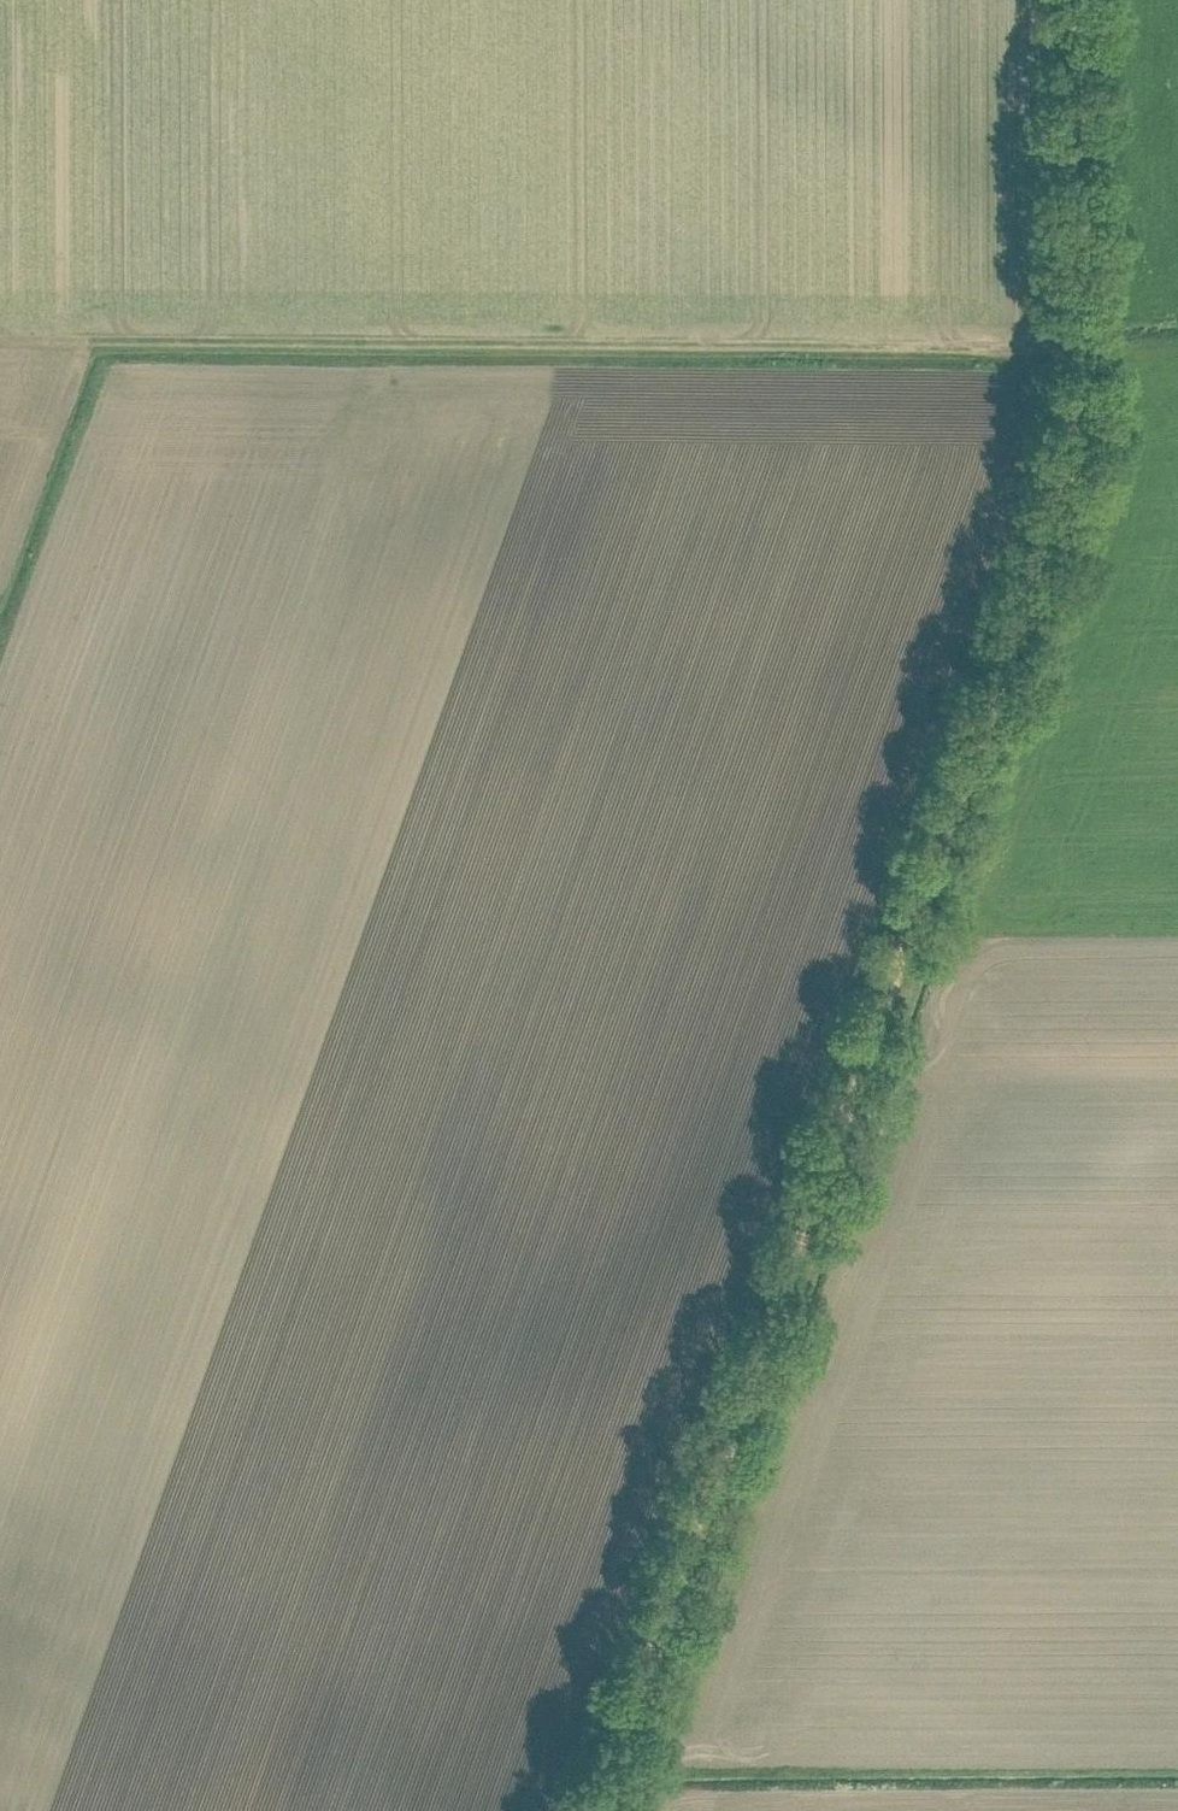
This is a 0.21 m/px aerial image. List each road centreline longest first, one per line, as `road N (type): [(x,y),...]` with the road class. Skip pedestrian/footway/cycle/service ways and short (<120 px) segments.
road 1 (track): [(597,1810),(1075,450),(1078,0)]
road 2 (track): [(0,328),(1080,337)]

